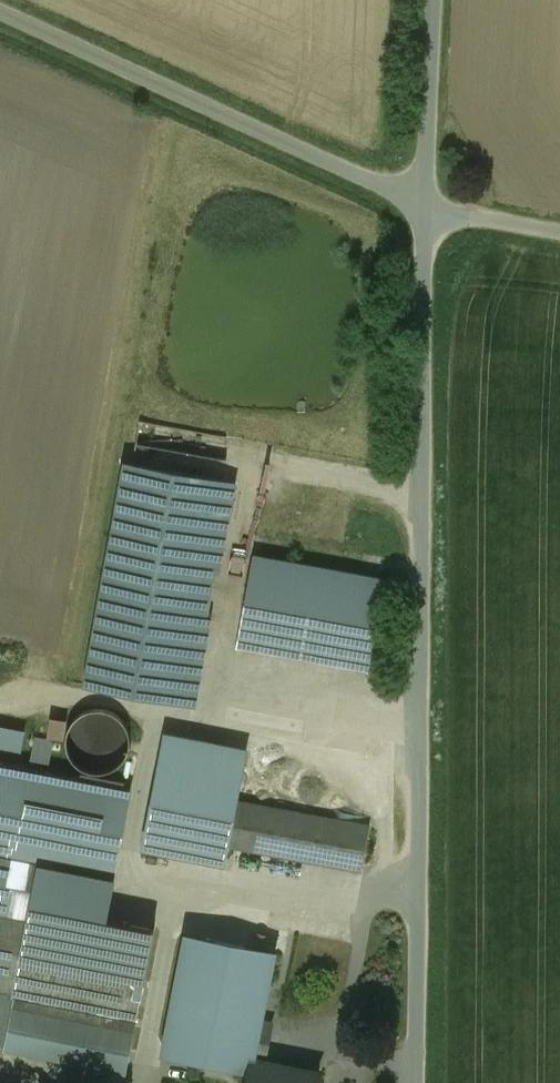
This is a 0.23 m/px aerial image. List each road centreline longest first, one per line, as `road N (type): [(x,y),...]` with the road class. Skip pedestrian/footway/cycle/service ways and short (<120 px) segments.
road 1 (unclassified): [(422,1082),(425,207)]
road 2 (unclassified): [(0,16),(425,207)]
road 3 (unclassified): [(425,207),(434,0)]
road 4 (unclassified): [(425,207),(559,232)]

